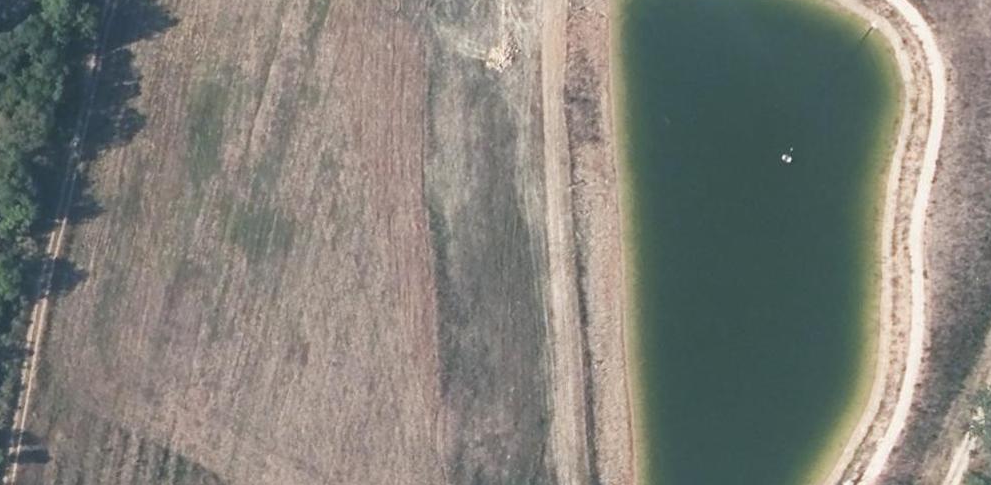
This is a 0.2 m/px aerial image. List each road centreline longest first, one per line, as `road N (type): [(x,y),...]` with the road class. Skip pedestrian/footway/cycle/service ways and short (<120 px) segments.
road 1 (track): [(900,0),(926,36),(940,81),(939,125),(918,218),(918,343),(892,435),(862,484)]
road 2 (track): [(112,0),(35,326),(7,484)]
road 3 (track): [(557,0),(552,113),(571,484)]

